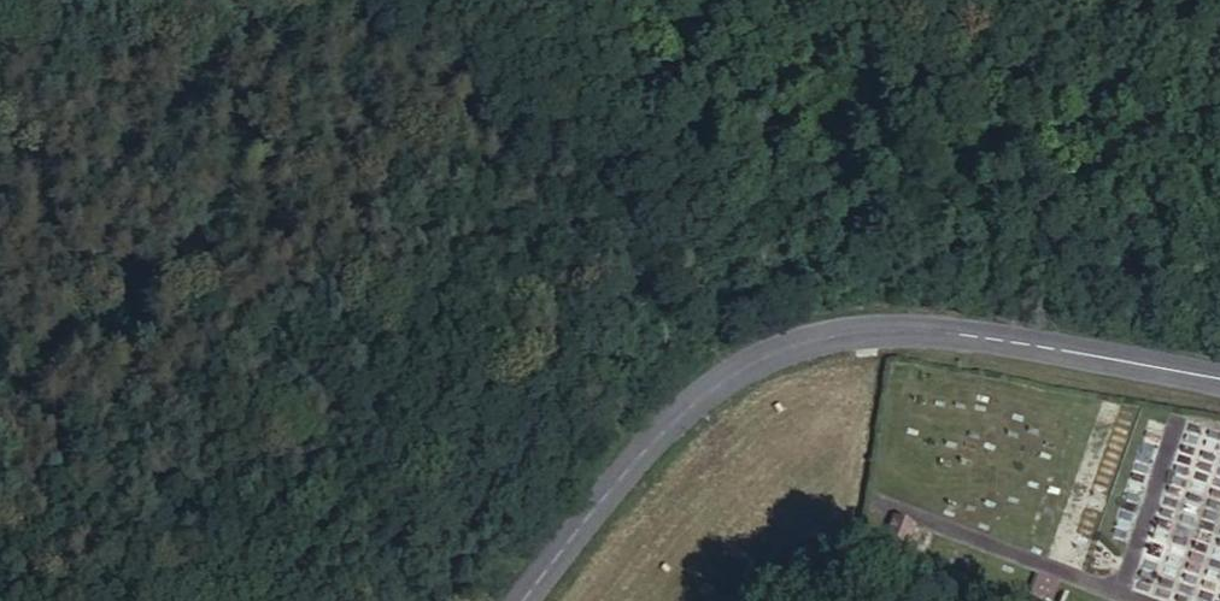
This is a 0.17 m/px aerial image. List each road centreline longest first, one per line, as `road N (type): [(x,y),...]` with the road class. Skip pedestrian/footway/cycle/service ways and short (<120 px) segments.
road 1 (tertiary): [(518,600),(643,441),(749,355),(844,328),(933,330),(1219,376)]
road 2 (track): [(0,69),(227,40),(352,0)]
road 3 (track): [(1077,0),(1219,79)]

